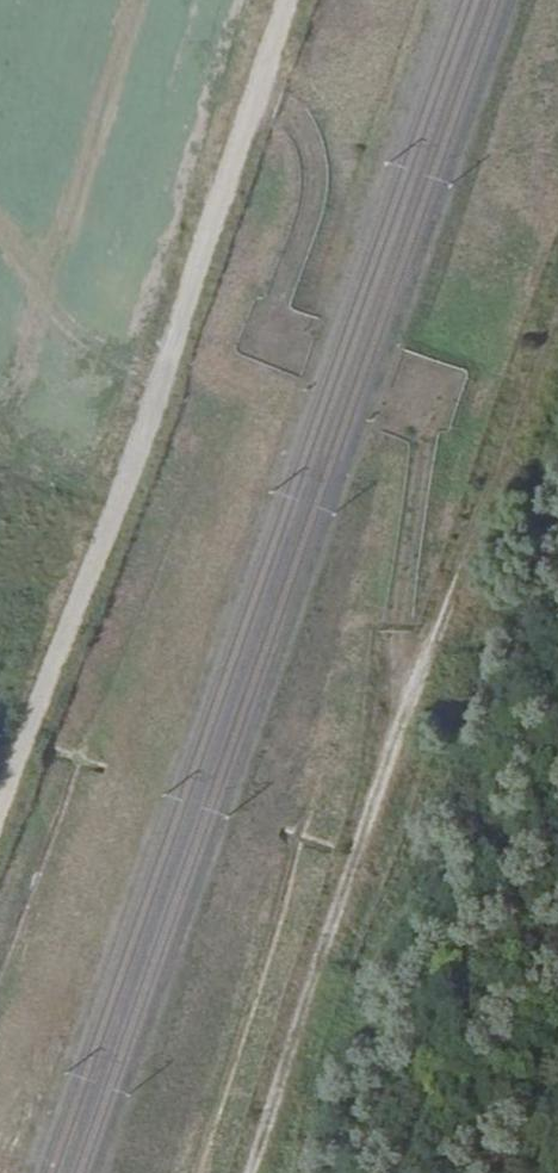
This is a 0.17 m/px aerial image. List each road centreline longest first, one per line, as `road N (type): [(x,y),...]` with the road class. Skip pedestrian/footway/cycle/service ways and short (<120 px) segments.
road 1 (track): [(557,324),(252,1172)]
road 2 (track): [(0,798),(253,97)]

